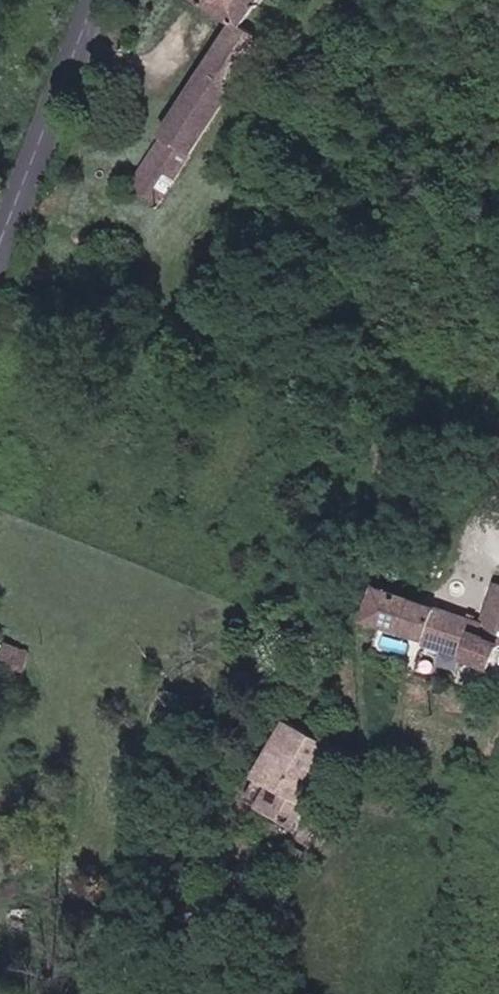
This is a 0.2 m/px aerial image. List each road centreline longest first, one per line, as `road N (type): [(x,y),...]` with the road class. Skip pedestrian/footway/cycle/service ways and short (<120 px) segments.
road 1 (secondary): [(0,225),(87,0)]
road 2 (unclassified): [(498,536),(480,588),(453,583),(454,551),(476,514)]

